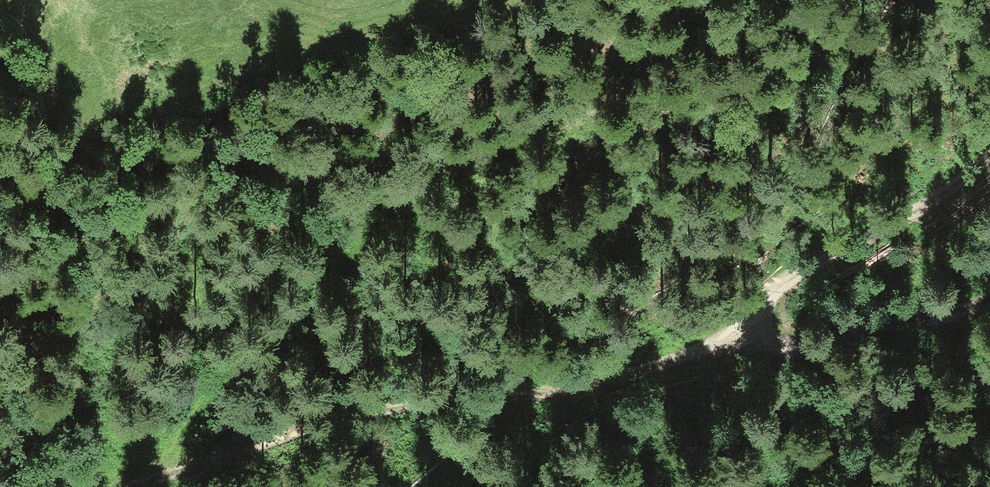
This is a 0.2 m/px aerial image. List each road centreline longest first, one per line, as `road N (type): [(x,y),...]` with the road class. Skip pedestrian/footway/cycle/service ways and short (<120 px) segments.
road 1 (track): [(131,486),(173,466),(256,449),(383,406),(515,397),(624,377),(719,338),(989,151)]
road 2 (track): [(173,466),(197,414),(282,332),(387,208),(435,178),(572,126),(723,0)]
road 3 (track): [(719,338),(798,342),(989,297)]

